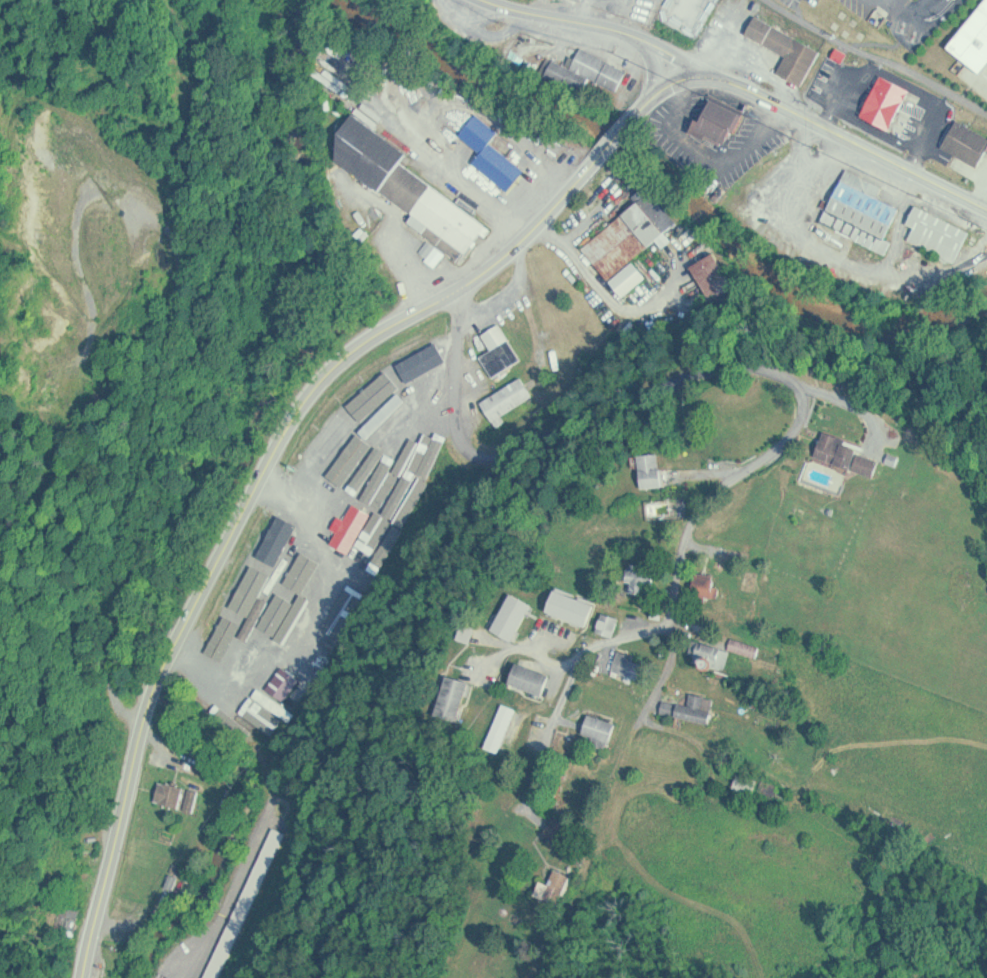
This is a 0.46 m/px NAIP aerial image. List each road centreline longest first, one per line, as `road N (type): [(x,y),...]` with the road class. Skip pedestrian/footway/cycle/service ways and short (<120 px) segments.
road 1 (residential): [(455,293),(453,424),(457,443),(489,466),(511,463),(580,420),(670,387),(738,376),(806,398),(807,426),(789,449),(733,486),(691,533),(671,629),(718,636)]
road 2 (secondary): [(164,670),(316,392),(355,353),(496,267)]
road 3 (secondary): [(84,977),(160,679)]
road 4 (secondary): [(986,205),(732,76)]
road 5 (residential): [(671,629),(588,658),(562,706),(525,814)]
road 6 (tertiary): [(732,76),(636,31),(500,0)]
road 7 (secondary): [(496,267),(597,163)]

